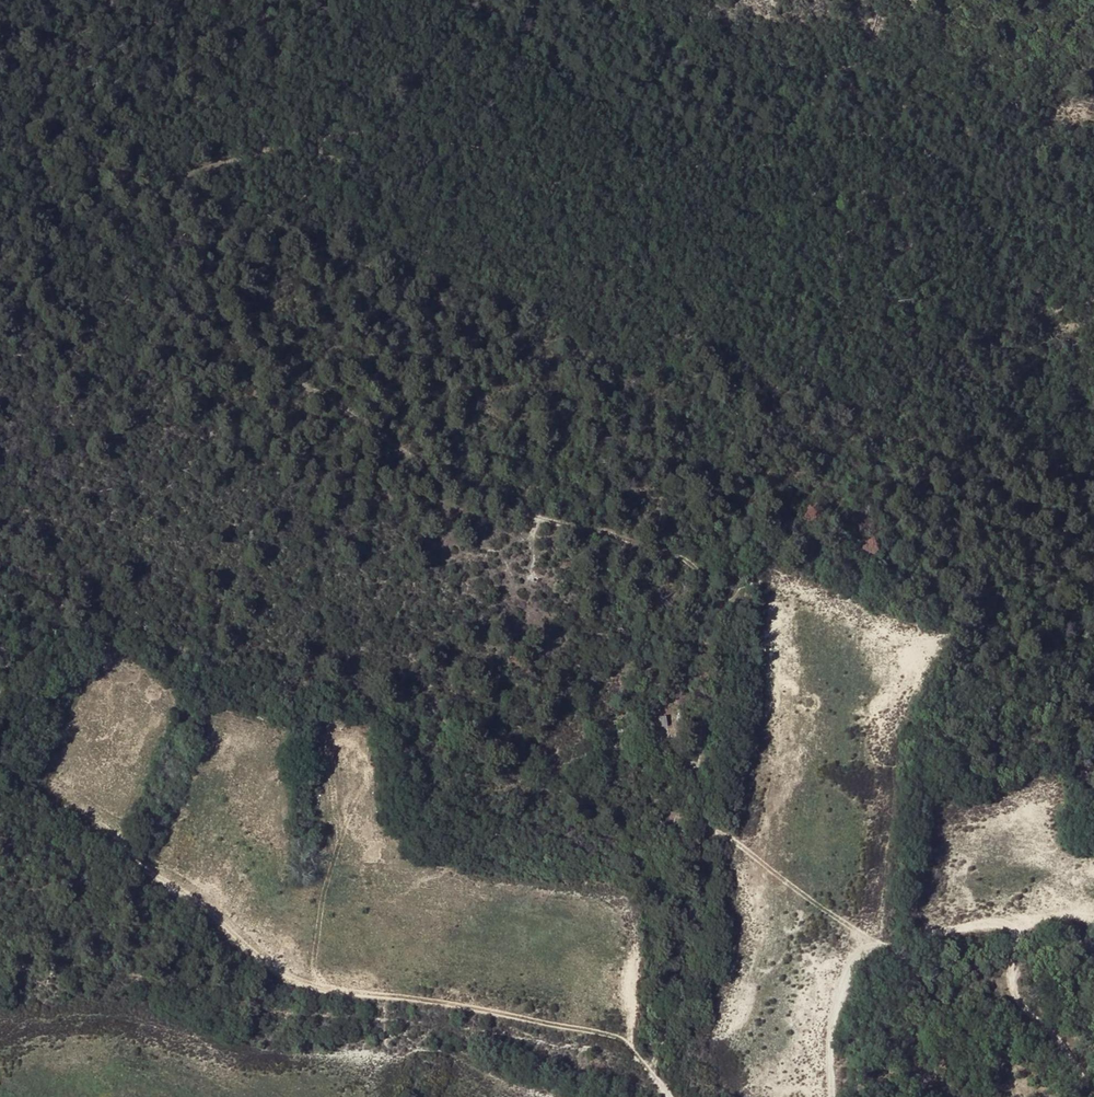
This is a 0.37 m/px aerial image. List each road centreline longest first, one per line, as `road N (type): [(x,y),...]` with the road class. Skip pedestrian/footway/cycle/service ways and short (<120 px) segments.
road 1 (track): [(872,947),(711,826),(704,732),(716,613),(694,568),(663,551),(506,506),(255,358),(195,287),(151,264),(118,210),(115,188),(130,175),(340,137),(688,171),(724,161)]
road 2 (track): [(668,1096),(615,1035),(313,985),(282,974),(167,895),(39,845),(0,839)]
road 3 (track): [(1018,984),(1011,981),(1015,934),(1006,925),(872,947),(850,963),(836,1001),(836,1096)]
road 4 (track): [(650,1073),(706,916),(702,861),(711,826)]
road 5 (track): [(1093,1087),(1026,1012),(1018,991),(1019,970),(1036,953),(1093,942)]

